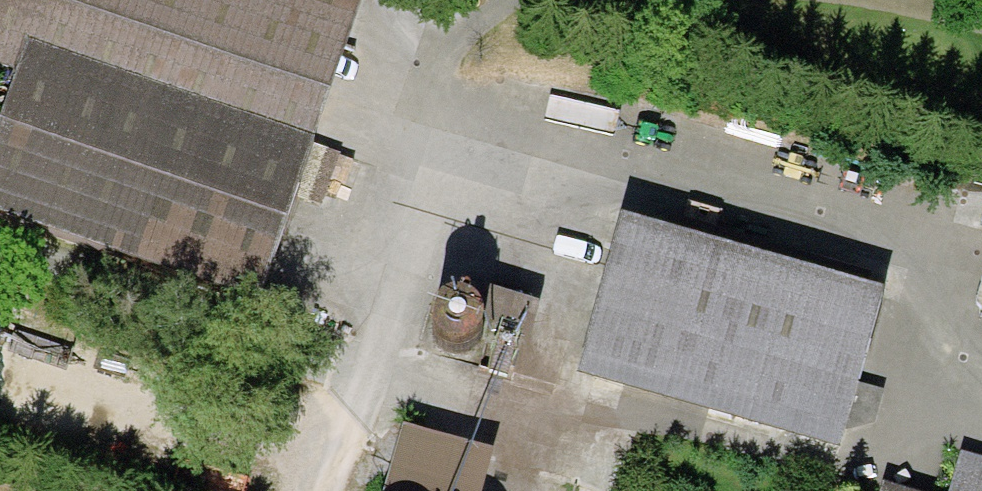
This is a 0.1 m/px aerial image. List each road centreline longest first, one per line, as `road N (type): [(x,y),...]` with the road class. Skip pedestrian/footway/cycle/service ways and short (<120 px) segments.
road 1 (track): [(432,85),(921,241),(927,401),(981,411)]
road 2 (track): [(315,490),(432,85),(462,36),(510,0)]
road 3 (track): [(0,243),(125,293),(356,359)]
road 4 (track): [(840,0),(981,24)]

